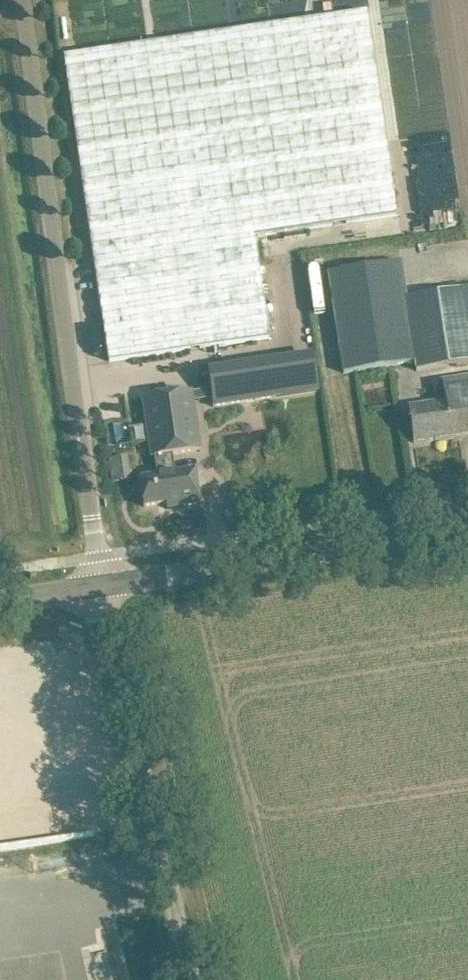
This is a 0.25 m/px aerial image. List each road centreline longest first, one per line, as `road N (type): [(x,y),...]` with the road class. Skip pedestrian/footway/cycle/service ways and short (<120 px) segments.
road 1 (unclassified): [(102,585),(23,0)]
road 2 (unclassified): [(191,979),(102,585)]
road 3 (tertiary): [(102,585),(467,530)]

